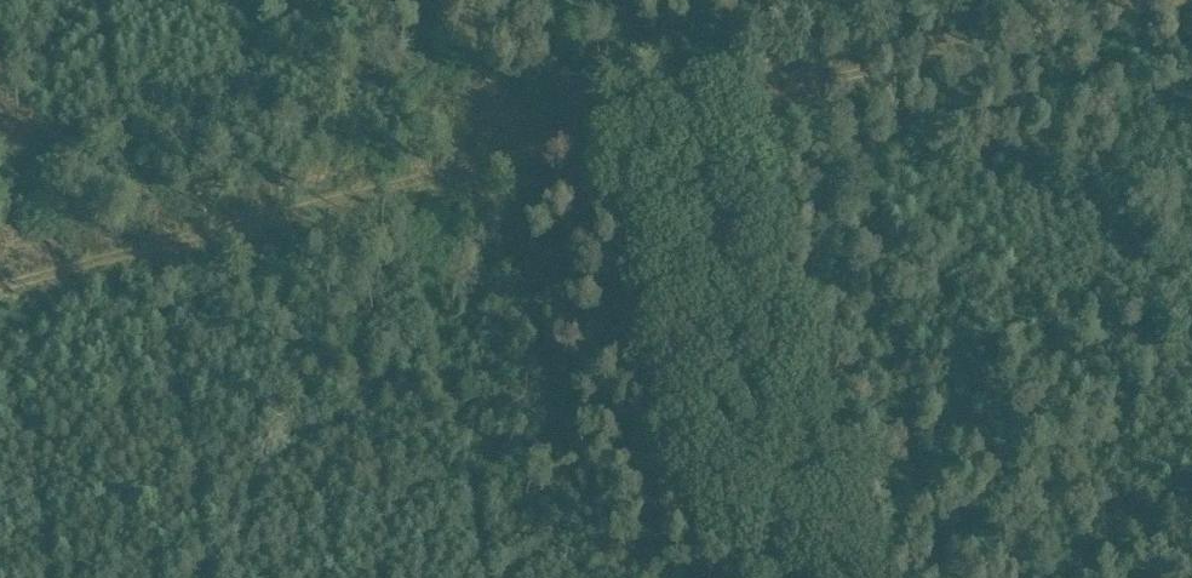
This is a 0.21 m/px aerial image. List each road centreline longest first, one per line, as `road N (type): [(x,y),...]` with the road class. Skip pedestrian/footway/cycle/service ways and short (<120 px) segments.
road 1 (track): [(0,245),(968,0)]

